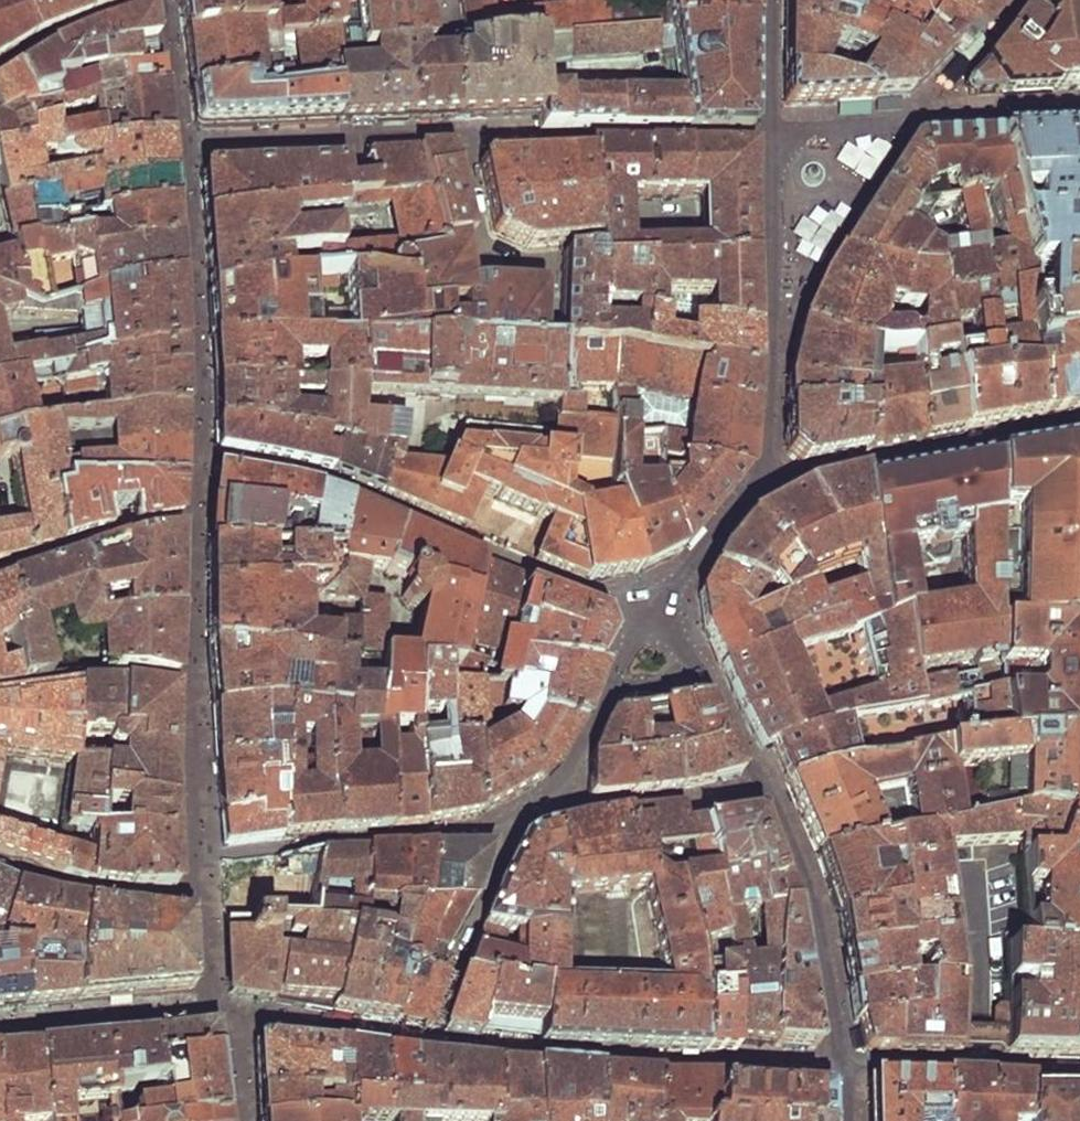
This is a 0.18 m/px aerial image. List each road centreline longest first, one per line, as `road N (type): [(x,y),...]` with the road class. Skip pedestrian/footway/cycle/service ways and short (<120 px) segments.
road 1 (residential): [(770,0),(767,480),(649,615),(672,633),(710,686),(789,837),(818,925),(841,1068)]
road 2 (residential): [(841,1068),(1079,1076)]

